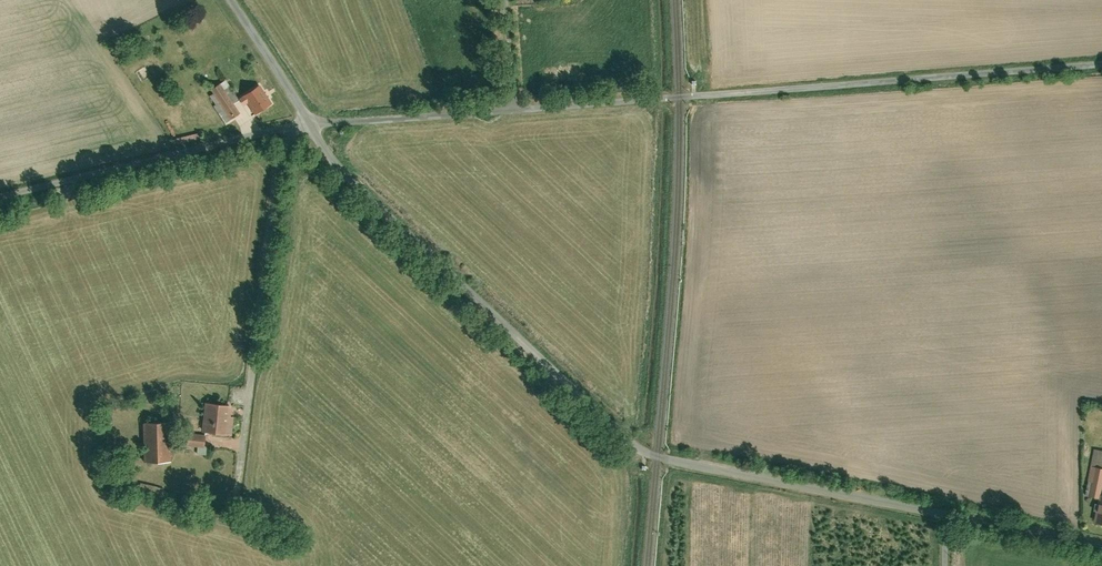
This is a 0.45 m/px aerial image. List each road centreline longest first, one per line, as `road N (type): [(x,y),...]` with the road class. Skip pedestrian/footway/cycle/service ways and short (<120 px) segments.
road 1 (unclassified): [(311,125),(338,170),(629,444),(661,459),(1101,546)]
road 2 (unclassified): [(311,125),(1101,65)]
road 3 (unclassified): [(0,195),(311,125)]
road 4 (unclassified): [(231,0),(311,125)]

